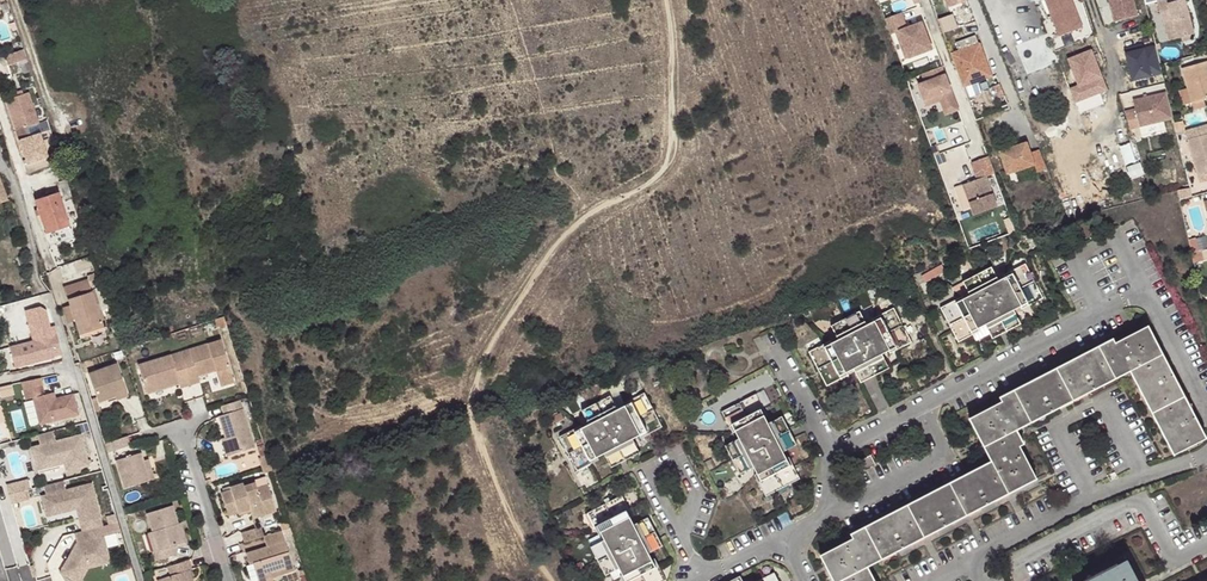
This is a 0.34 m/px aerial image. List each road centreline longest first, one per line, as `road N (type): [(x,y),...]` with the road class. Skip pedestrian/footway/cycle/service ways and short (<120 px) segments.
road 1 (residential): [(834,458),(1144,292),(1206,410)]
road 2 (residential): [(0,381),(62,366),(76,373),(141,580)]
road 3 (residential): [(1206,454),(969,559),(981,580)]
road 4 (residential): [(1029,562),(1141,506),(1175,567),(1206,550)]
road 5 (residential): [(0,111),(53,270)]
road 6 (residential): [(178,424),(226,580)]
road 7 (residential): [(926,0),(981,145)]
road 8 (residential): [(972,0),(1029,136)]
road 9 (residential): [(776,349),(834,458)]
road 10 (residential): [(702,578),(648,470)]

